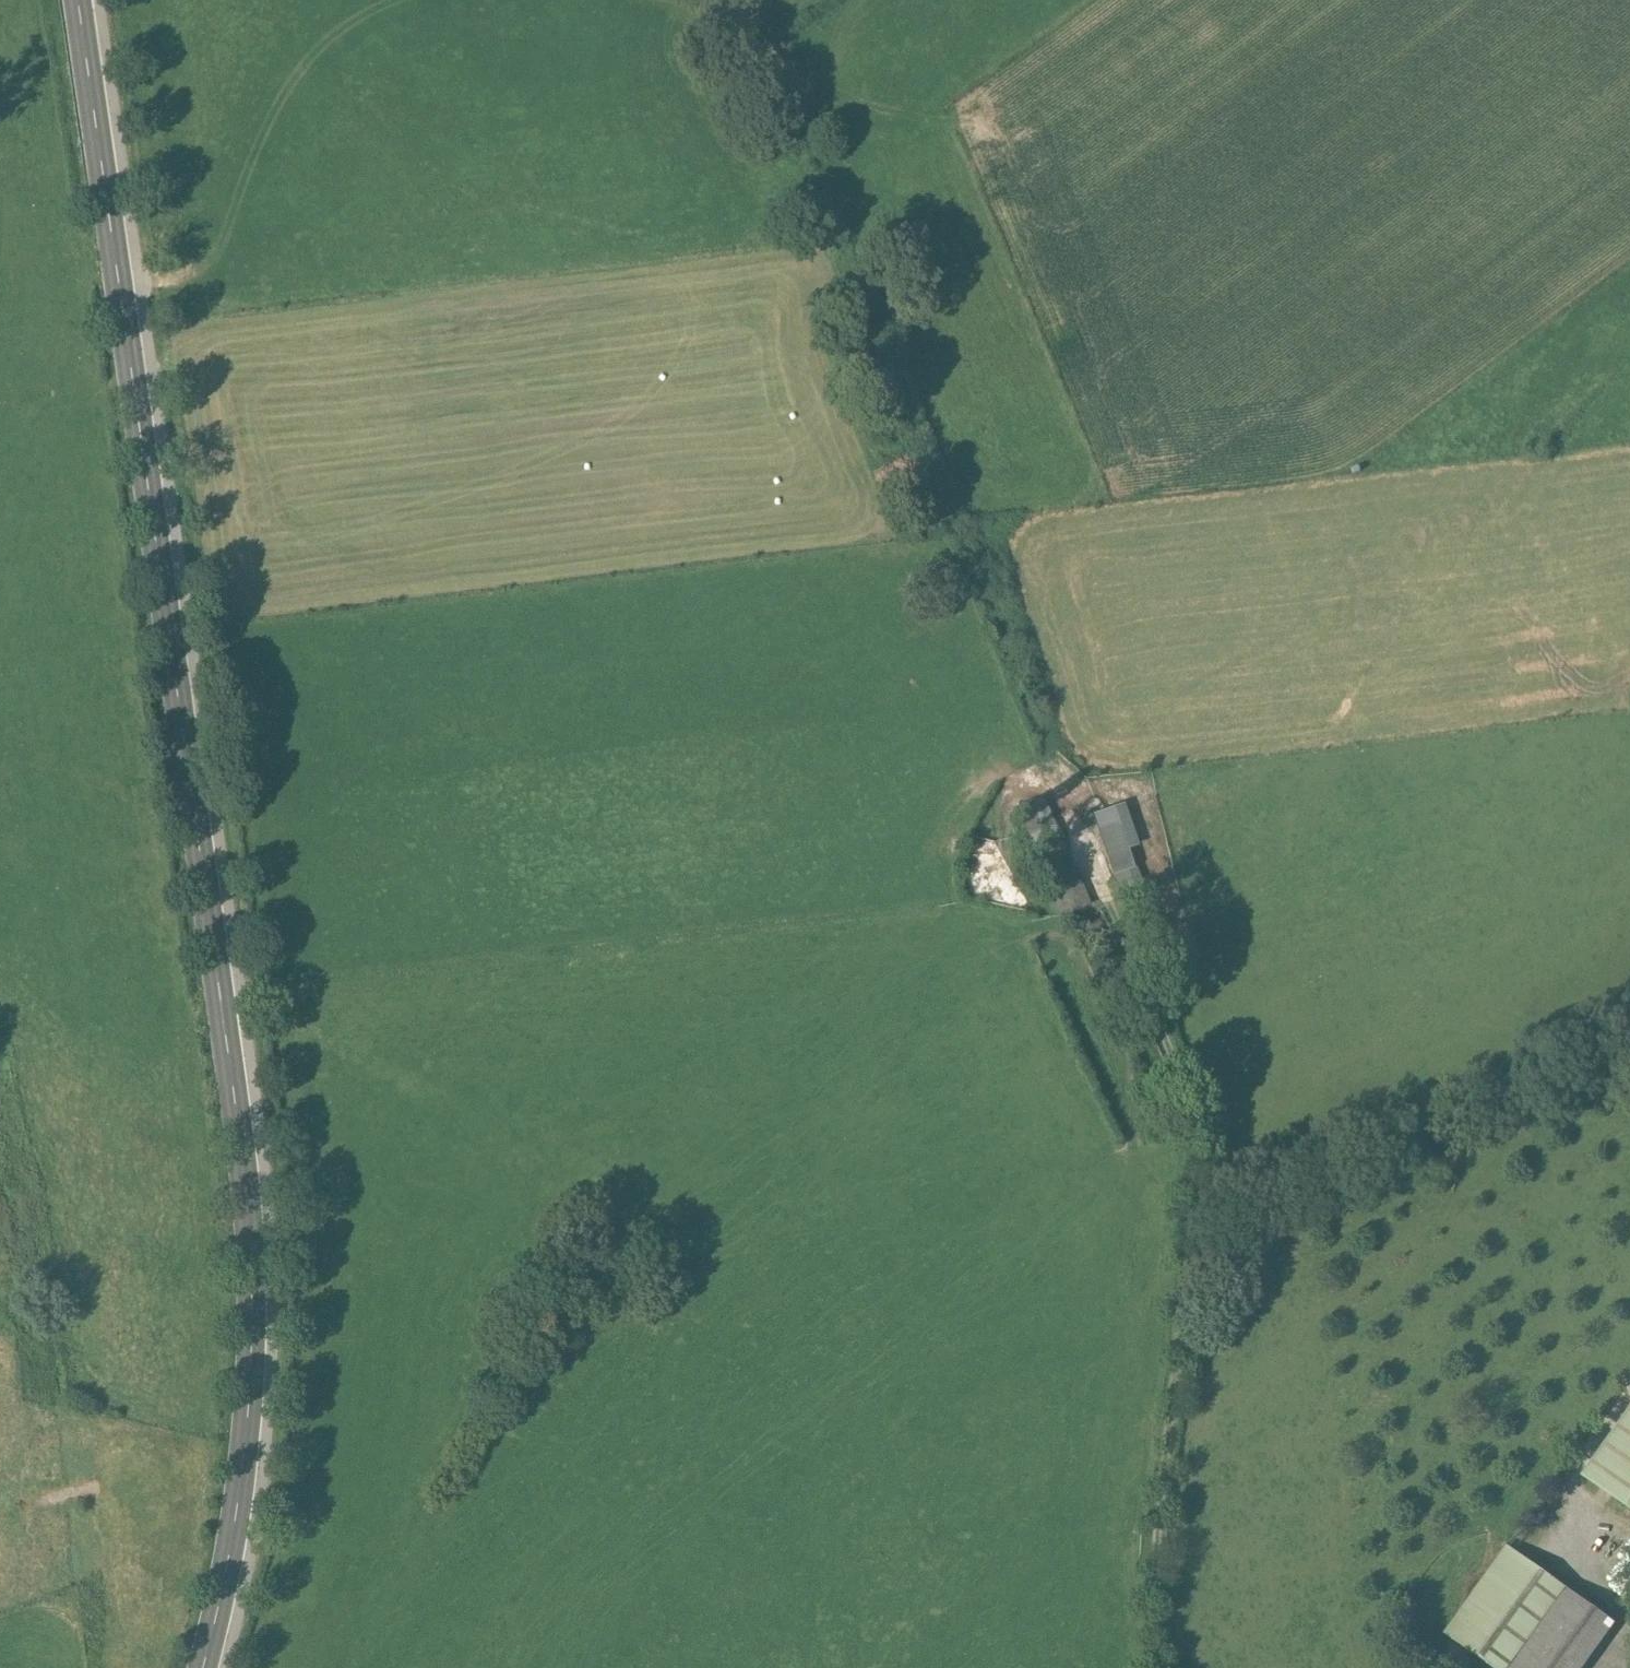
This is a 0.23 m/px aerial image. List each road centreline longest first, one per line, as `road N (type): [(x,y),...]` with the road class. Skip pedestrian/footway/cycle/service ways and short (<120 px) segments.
road 1 (secondary): [(79,0),(254,1256),(248,1409),(230,1556),(204,1667)]
road 2 (track): [(1156,1667),(1159,1496),(1194,1204),(1177,1065),(1067,811)]
road 3 (track): [(1629,1407),(1534,1551),(1629,1610)]

